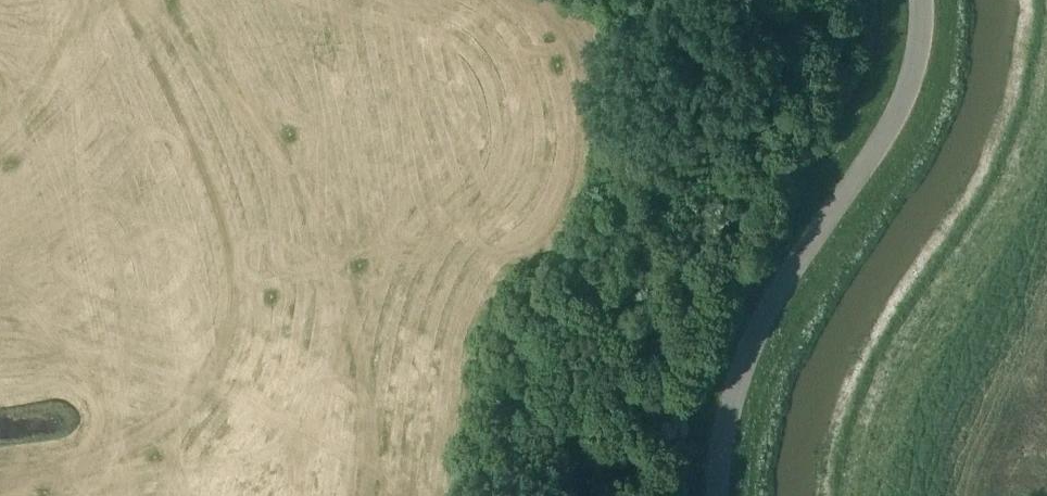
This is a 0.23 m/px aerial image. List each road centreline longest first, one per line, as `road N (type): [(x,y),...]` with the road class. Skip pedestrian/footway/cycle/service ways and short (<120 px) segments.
road 1 (unclassified): [(718,495),(741,375),(782,286),(894,121),(916,63),(922,0)]

